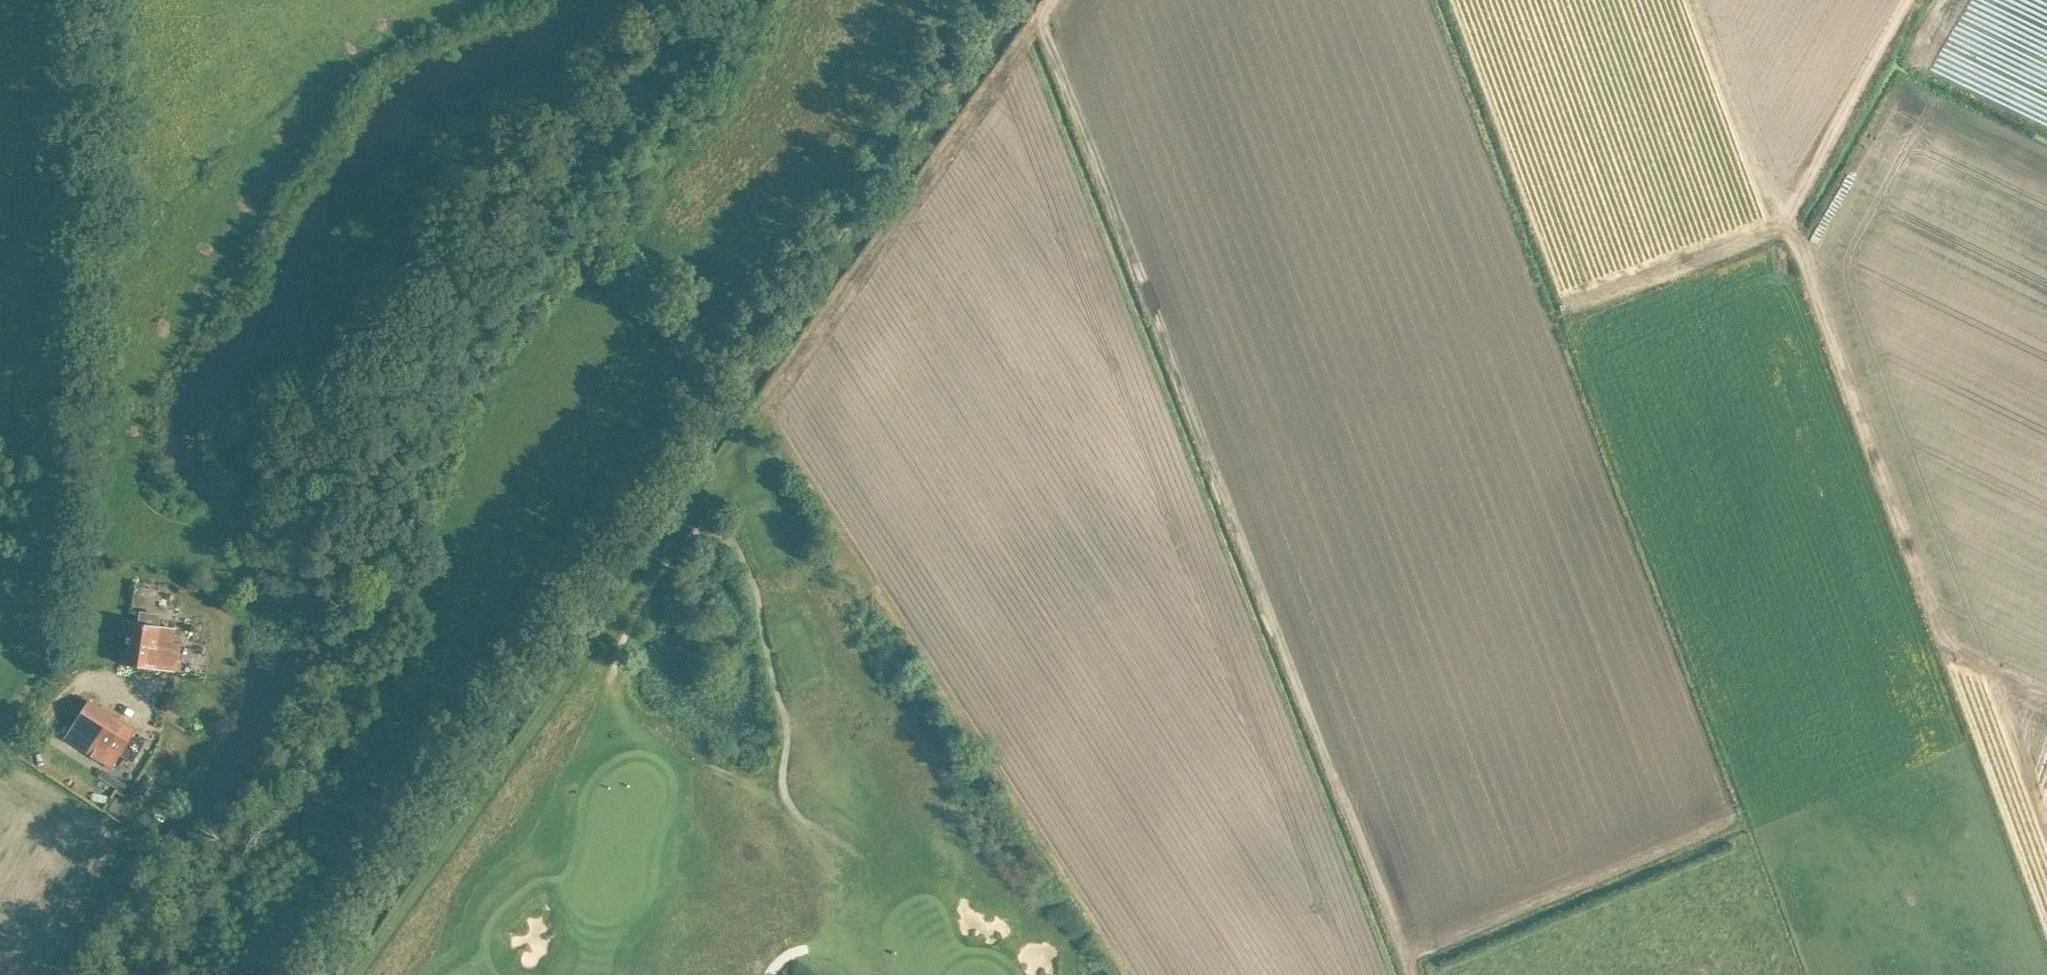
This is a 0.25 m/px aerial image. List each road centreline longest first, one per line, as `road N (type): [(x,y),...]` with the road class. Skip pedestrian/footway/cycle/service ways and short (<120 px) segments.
road 1 (track): [(95,0),(78,434)]

